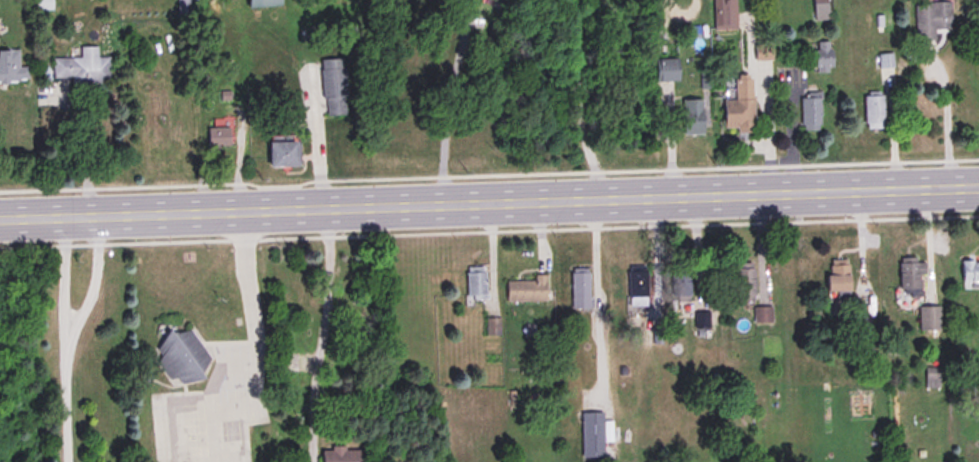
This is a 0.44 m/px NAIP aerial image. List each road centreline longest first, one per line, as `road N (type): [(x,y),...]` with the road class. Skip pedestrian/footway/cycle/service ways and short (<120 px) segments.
road 1 (secondary): [(978,187),(0,222)]

